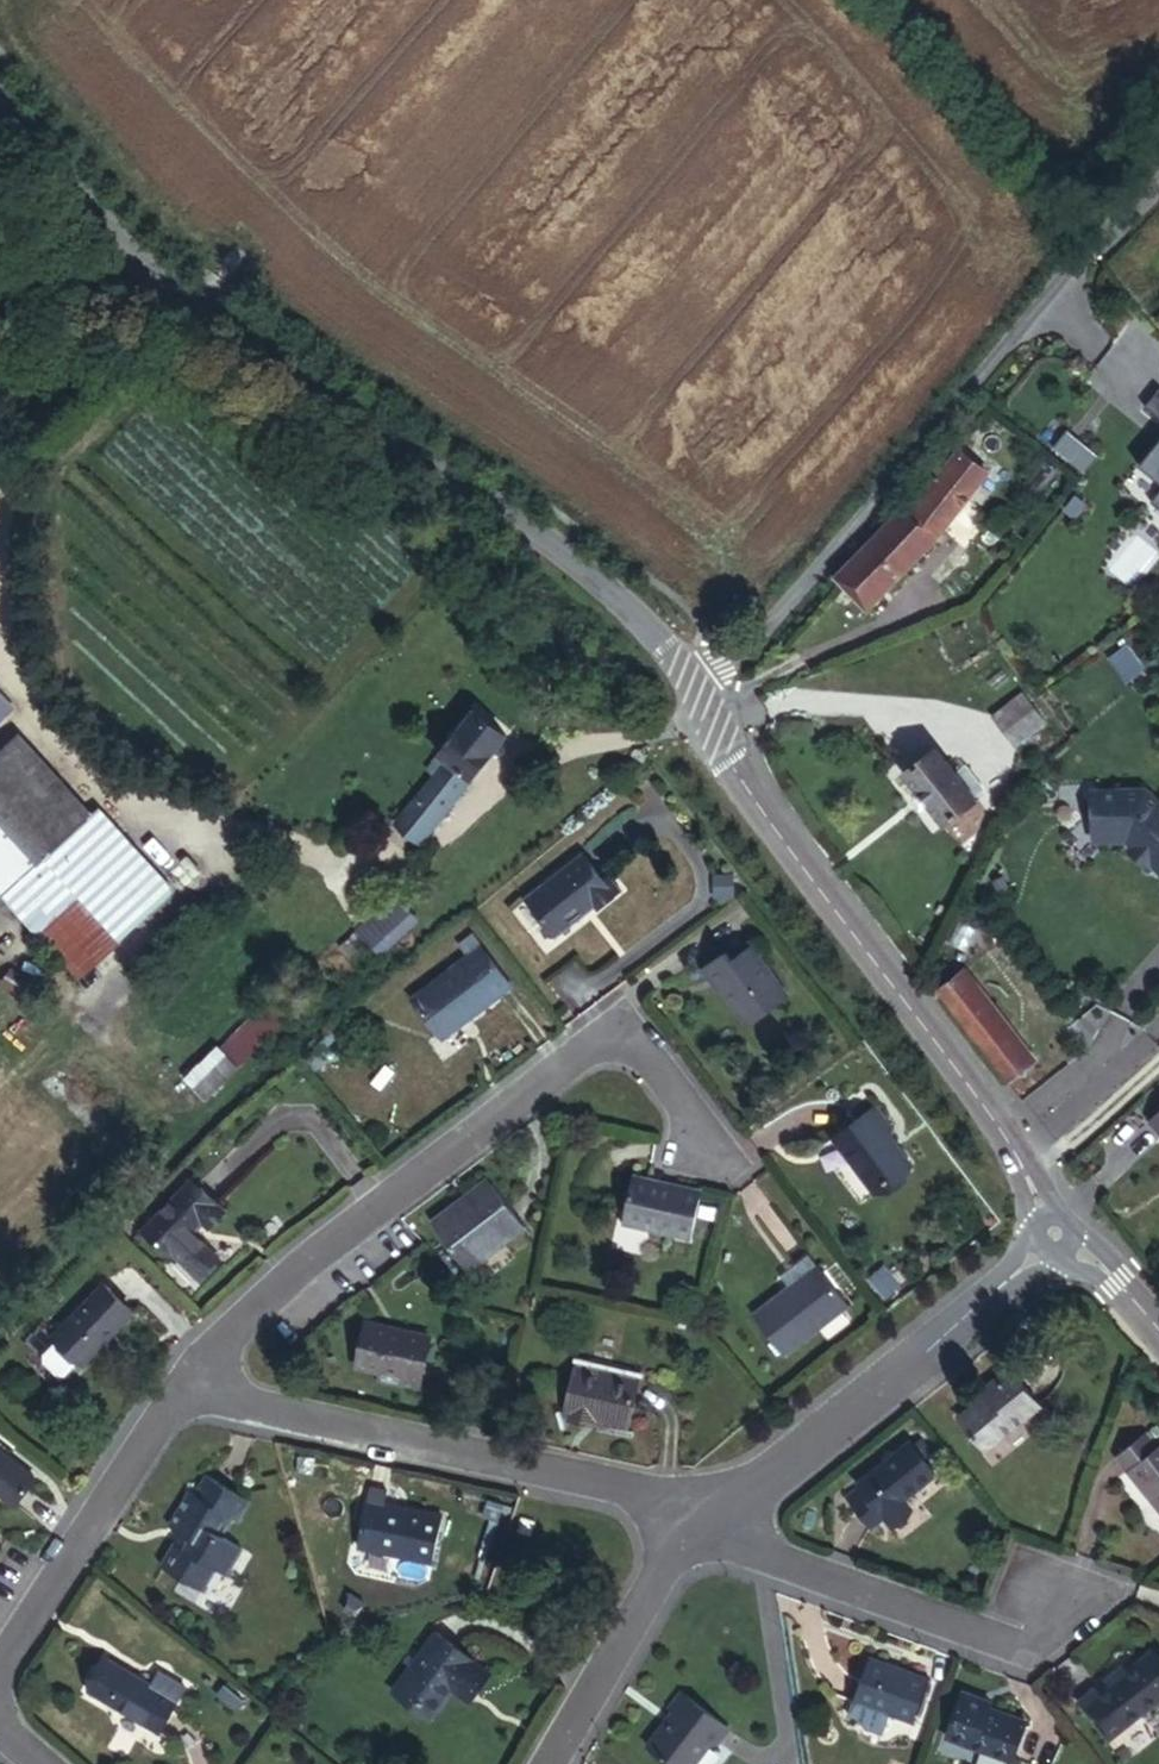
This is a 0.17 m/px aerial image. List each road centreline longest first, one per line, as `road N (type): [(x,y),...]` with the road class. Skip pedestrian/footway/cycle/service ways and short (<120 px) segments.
road 1 (tertiary): [(709,697),(664,646),(473,490),(127,252),(0,81)]
road 2 (residential): [(180,1392),(399,1192),(592,1051),(649,1054),(707,1149)]
road 3 (residential): [(1158,187),(709,697)]
road 4 (tertiary): [(1056,1234),(1004,1132),(762,809),(709,697)]
road 5 (residential): [(180,1392),(650,1495),(707,1531)]
road 6 (residential): [(1056,1234),(707,1531)]
road 7 (residential): [(707,1531),(1004,1647),(1048,1606)]
road 8 (residential): [(0,1669),(180,1392)]
road 9 (residential): [(707,1531),(676,1556),(558,1763)]
road 10 (tertiary): [(1158,1330),(1119,1278),(1056,1234)]
road 11 (track): [(127,252),(83,275),(0,292)]

